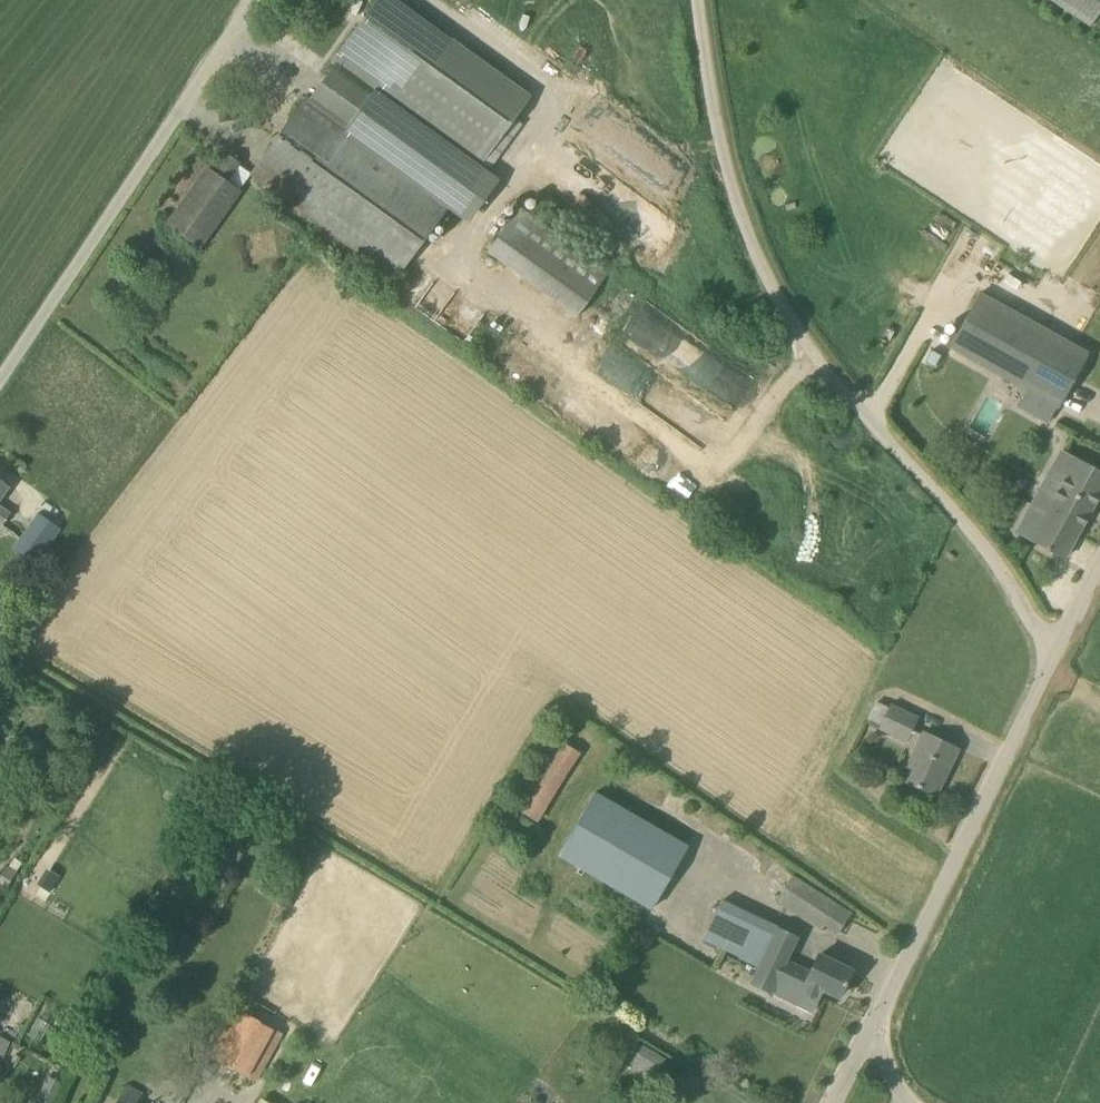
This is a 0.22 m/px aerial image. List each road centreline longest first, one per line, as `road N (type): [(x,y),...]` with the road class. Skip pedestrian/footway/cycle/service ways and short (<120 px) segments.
road 1 (unclassified): [(700,0),(714,101),(767,287),(869,423),(979,535),(1055,658)]
road 2 (unclassified): [(0,379),(253,0)]
road 3 (unclassified): [(870,1043),(1055,658)]

